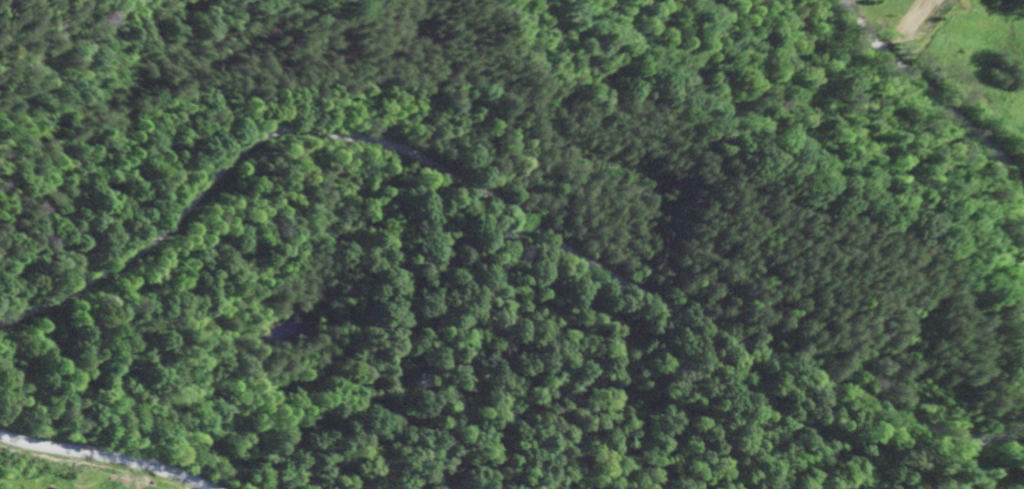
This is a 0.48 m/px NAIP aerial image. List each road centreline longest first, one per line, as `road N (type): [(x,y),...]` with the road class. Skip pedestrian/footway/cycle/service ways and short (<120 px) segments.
road 1 (residential): [(0,325),(84,287),(147,246),(257,143),(310,129),(416,153),(626,283),(933,429),(999,437),(1023,411)]
road 2 (residential): [(1023,235),(983,158),(864,43),(832,0)]
road 3 (residential): [(213,488),(152,466),(0,434)]

